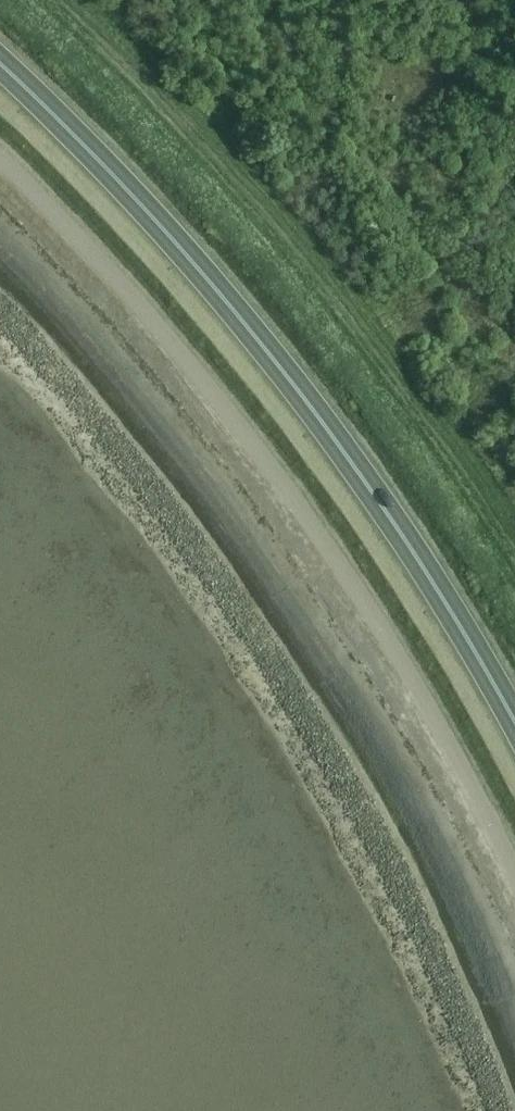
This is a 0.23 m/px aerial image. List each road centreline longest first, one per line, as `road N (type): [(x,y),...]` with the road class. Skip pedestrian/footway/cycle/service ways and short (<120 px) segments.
road 1 (unclassified): [(514,872),(432,717),(263,454),(0,159)]
road 2 (trunk): [(514,722),(422,564),(312,408),(201,272),(0,62)]

